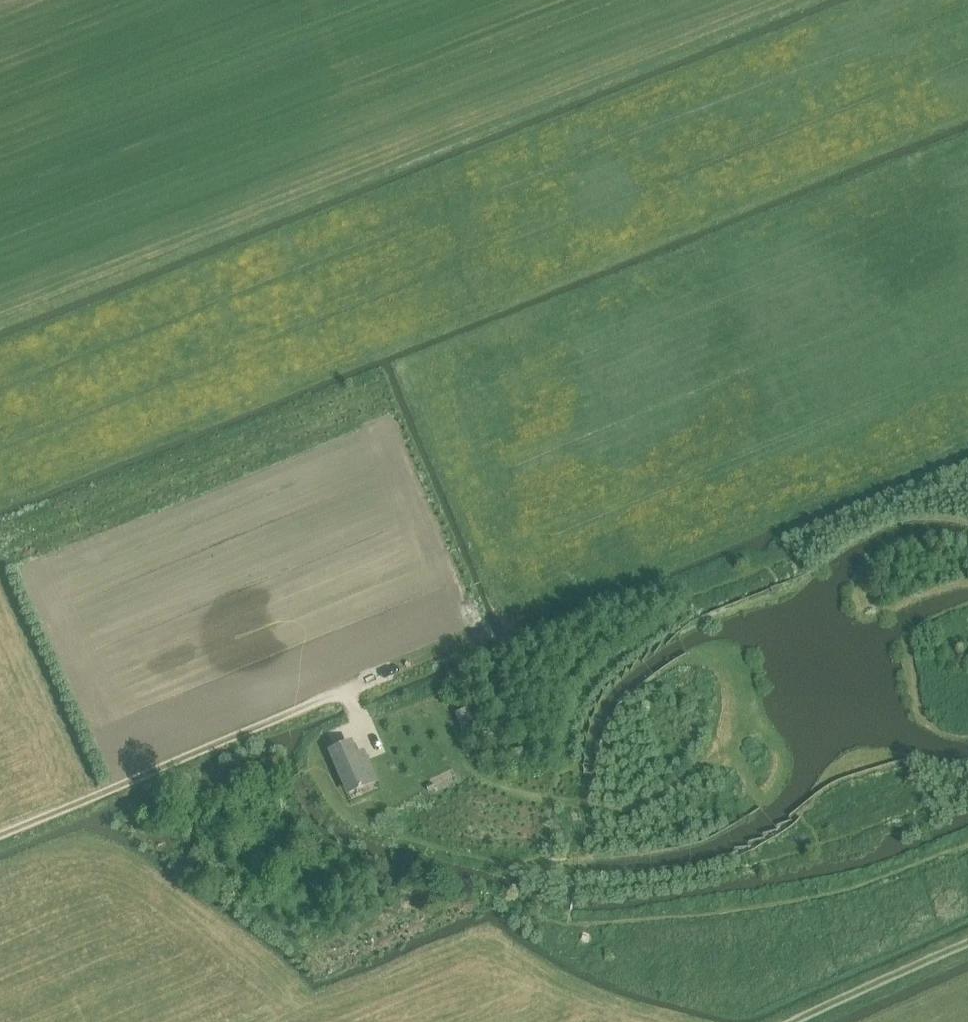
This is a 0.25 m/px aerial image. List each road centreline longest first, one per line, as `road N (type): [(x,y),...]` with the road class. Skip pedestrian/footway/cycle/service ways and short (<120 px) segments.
road 1 (track): [(0,838),(490,629)]

